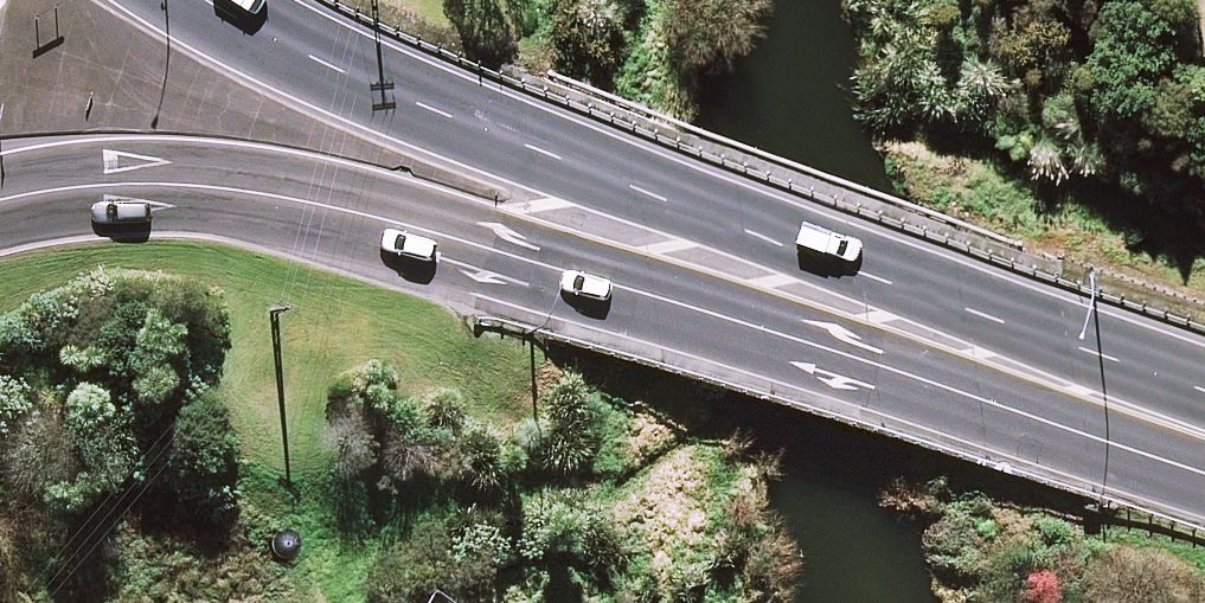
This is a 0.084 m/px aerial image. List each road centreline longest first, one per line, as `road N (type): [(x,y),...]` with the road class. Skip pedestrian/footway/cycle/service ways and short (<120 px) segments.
road 1 (trunk): [(967,349),(735,317),(482,244),(226,190),(120,183),(0,198)]
road 2 (trunk): [(204,0),(334,70),(841,270),(967,349)]
road 3 (trunk): [(1204,430),(967,349)]

